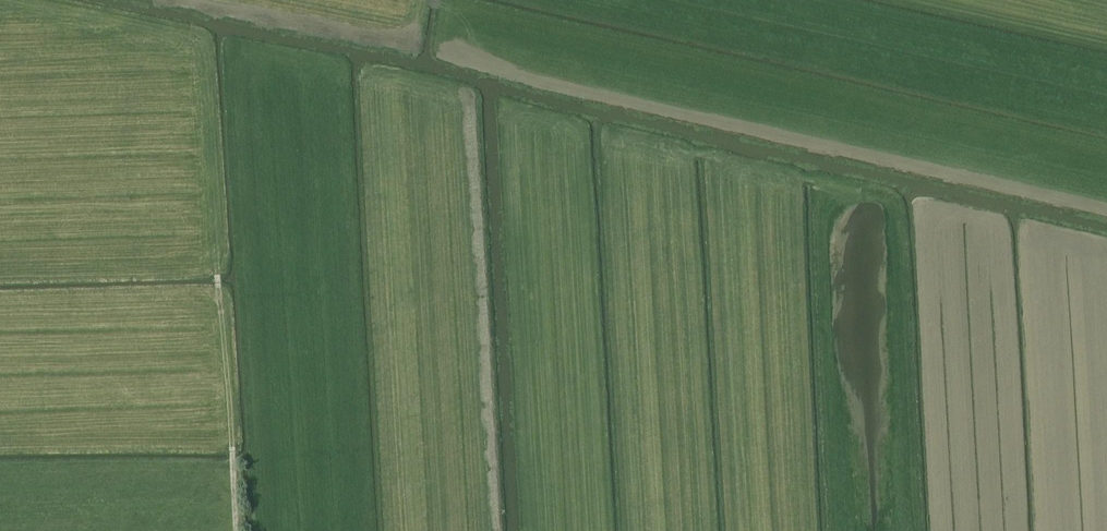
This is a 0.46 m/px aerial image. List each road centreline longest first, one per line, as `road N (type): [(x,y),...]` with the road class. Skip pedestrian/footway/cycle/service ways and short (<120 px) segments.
road 1 (track): [(236,530),(216,250)]

